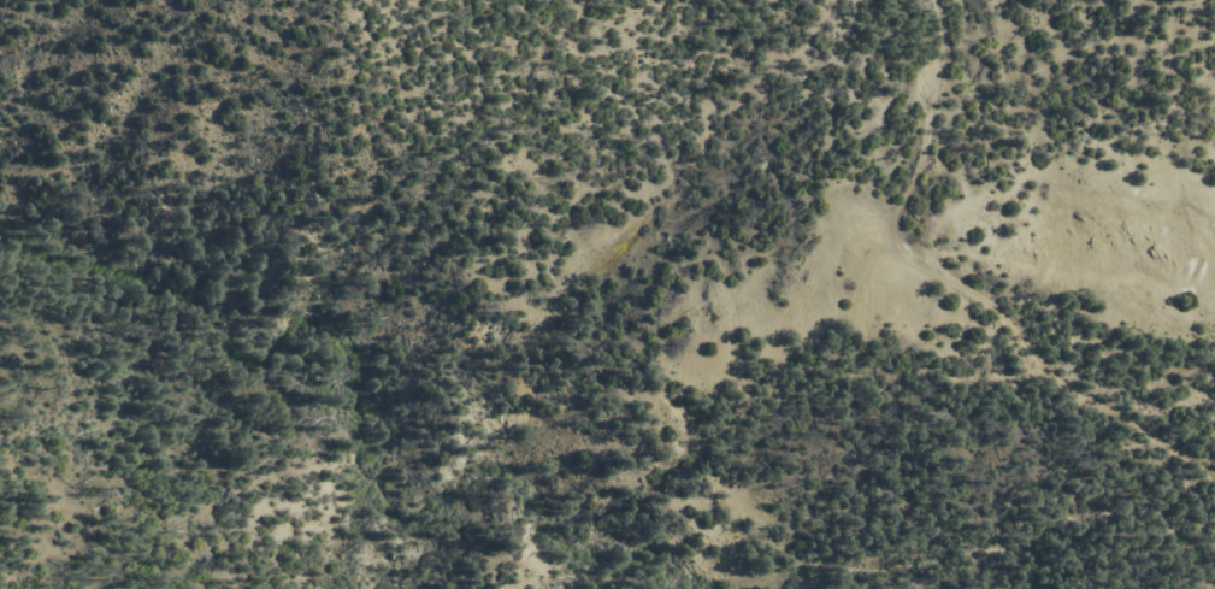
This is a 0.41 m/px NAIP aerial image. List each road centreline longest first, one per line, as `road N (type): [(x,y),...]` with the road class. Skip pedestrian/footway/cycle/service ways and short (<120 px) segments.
road 1 (residential): [(1214,474),(1072,387),(1009,320),(901,252),(895,225),(920,164),(946,49),(938,0)]

